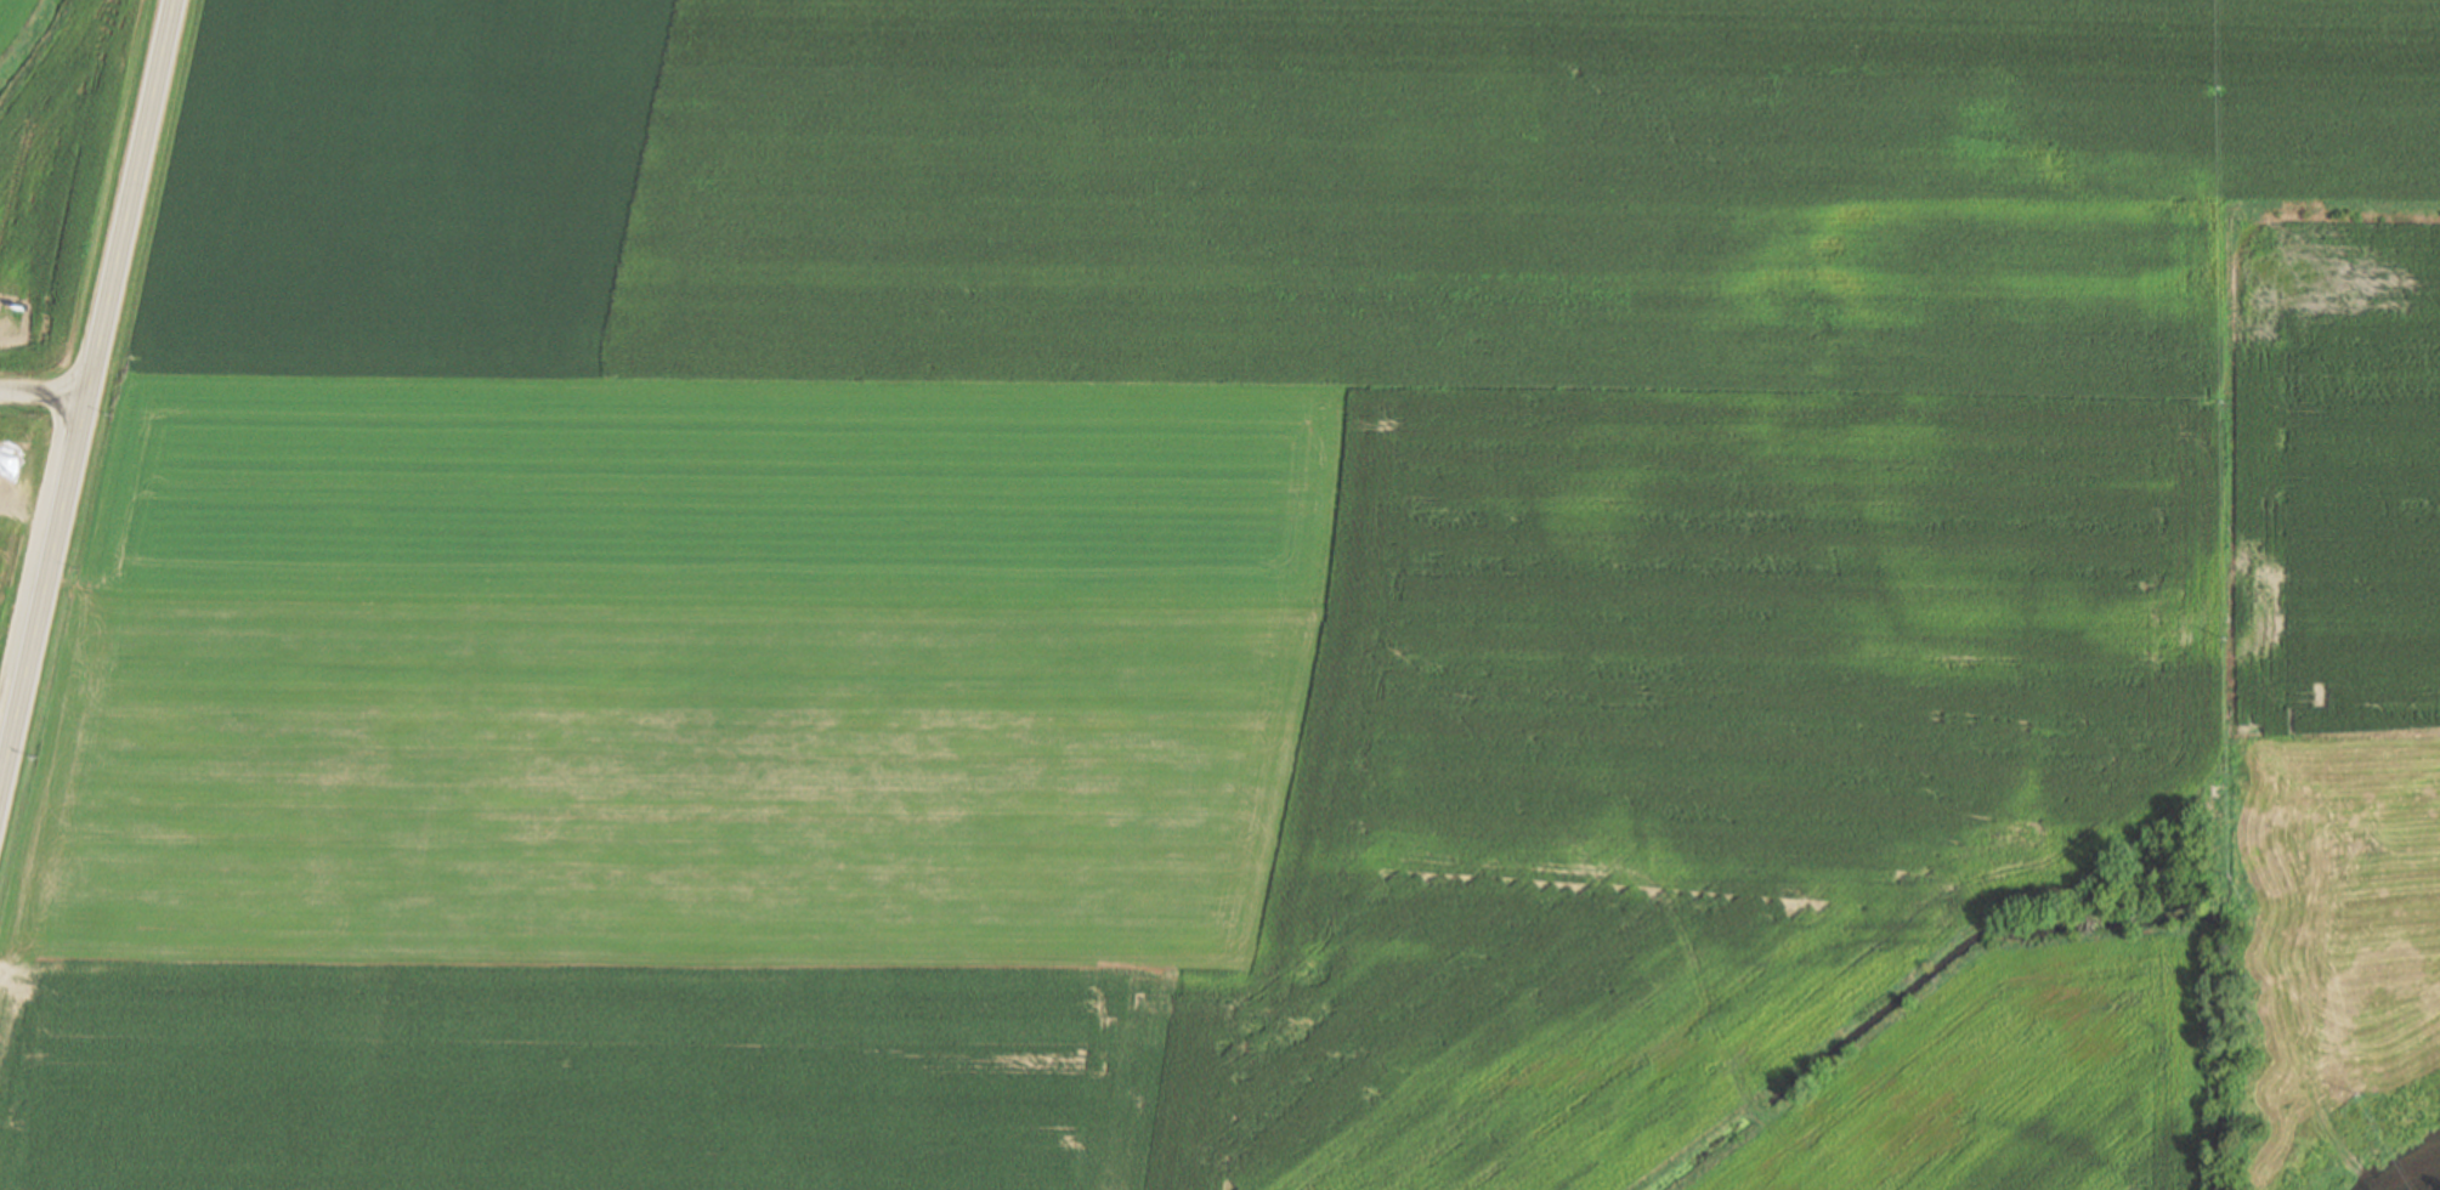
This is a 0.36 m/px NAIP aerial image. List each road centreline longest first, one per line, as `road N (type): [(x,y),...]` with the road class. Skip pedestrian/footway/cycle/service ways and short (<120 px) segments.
road 1 (primary): [(0,794),(175,0)]

